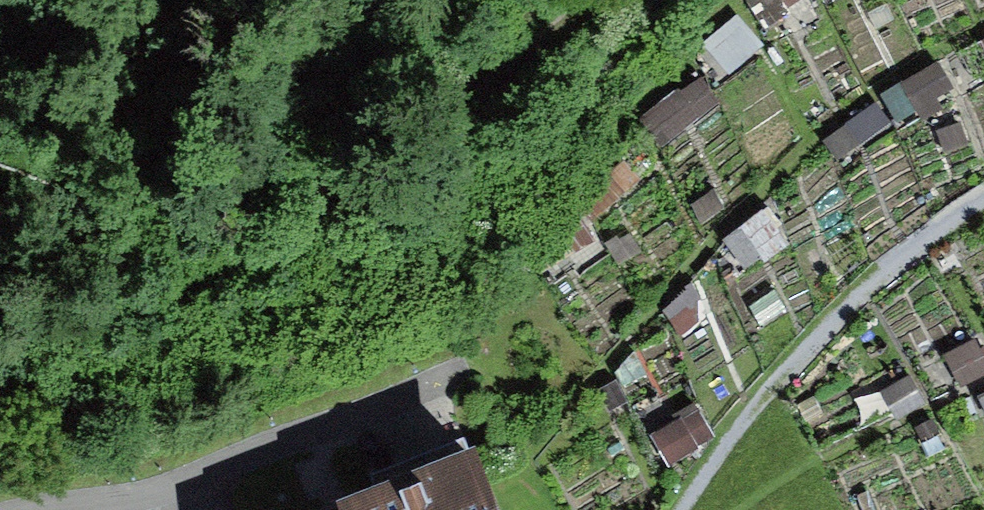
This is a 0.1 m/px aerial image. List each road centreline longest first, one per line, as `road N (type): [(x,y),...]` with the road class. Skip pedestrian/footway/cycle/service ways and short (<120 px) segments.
road 1 (track): [(549,34),(357,178),(142,297),(0,335)]
road 2 (residential): [(23,509),(165,489),(451,379)]
road 3 (track): [(767,396),(869,287),(983,197)]

